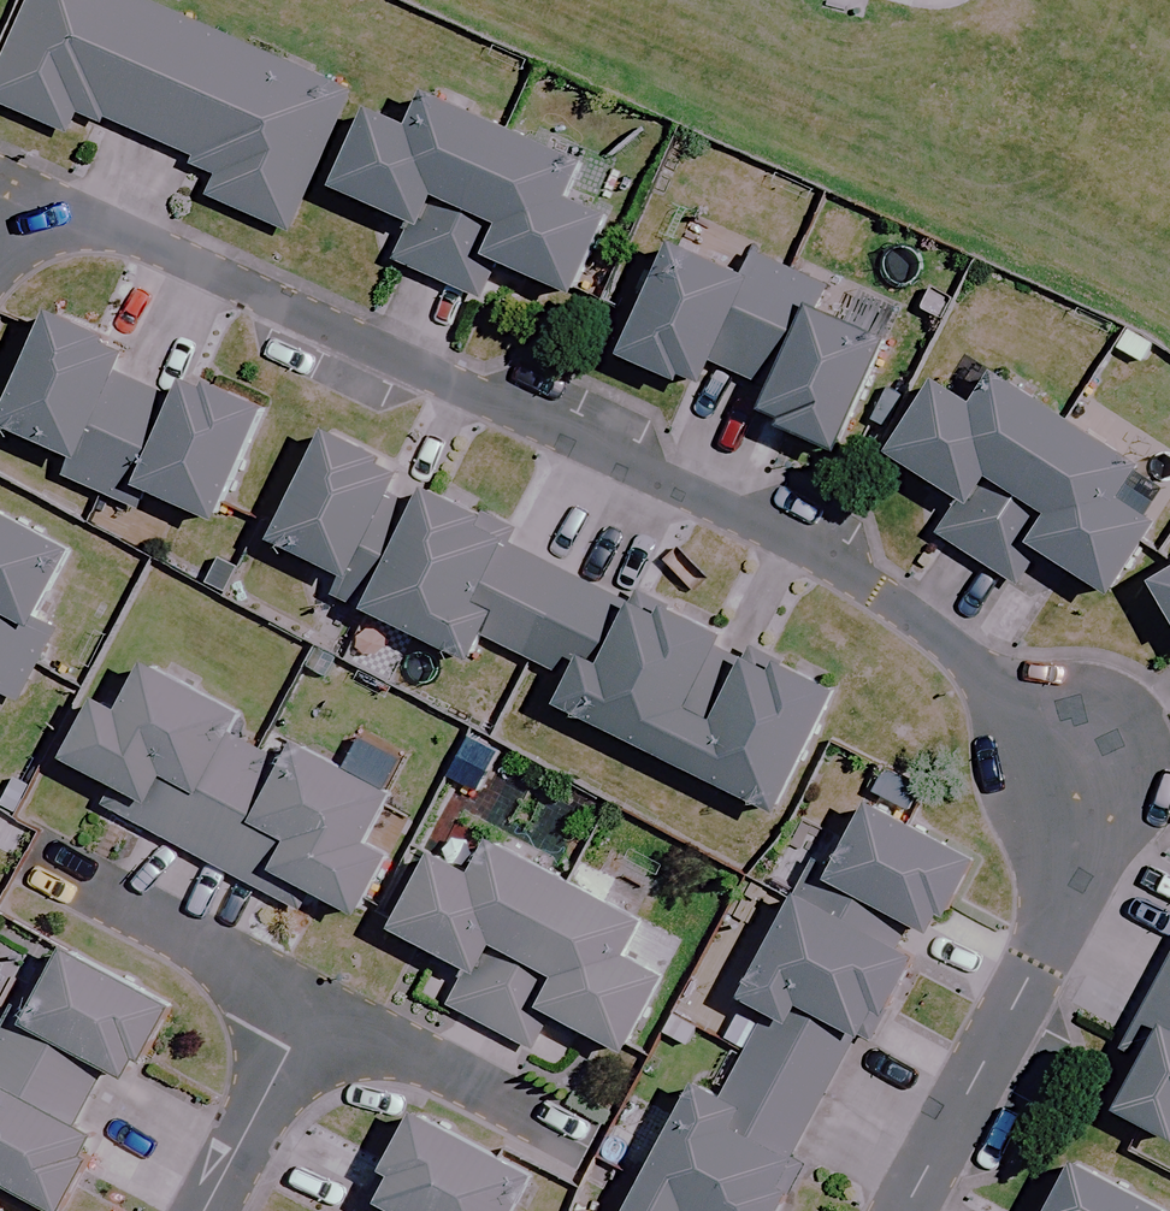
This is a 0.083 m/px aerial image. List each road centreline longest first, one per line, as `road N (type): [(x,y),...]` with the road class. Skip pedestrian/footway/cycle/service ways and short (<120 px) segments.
road 1 (residential): [(900,1210),(1055,925),(1077,863),(1084,782),(1044,728),(923,626),(826,559),(18,197)]
road 2 (residential): [(14,851),(311,1010)]
road 3 (residential): [(311,1010),(599,1157)]
road 4 (residential): [(204,1210),(311,1010)]

